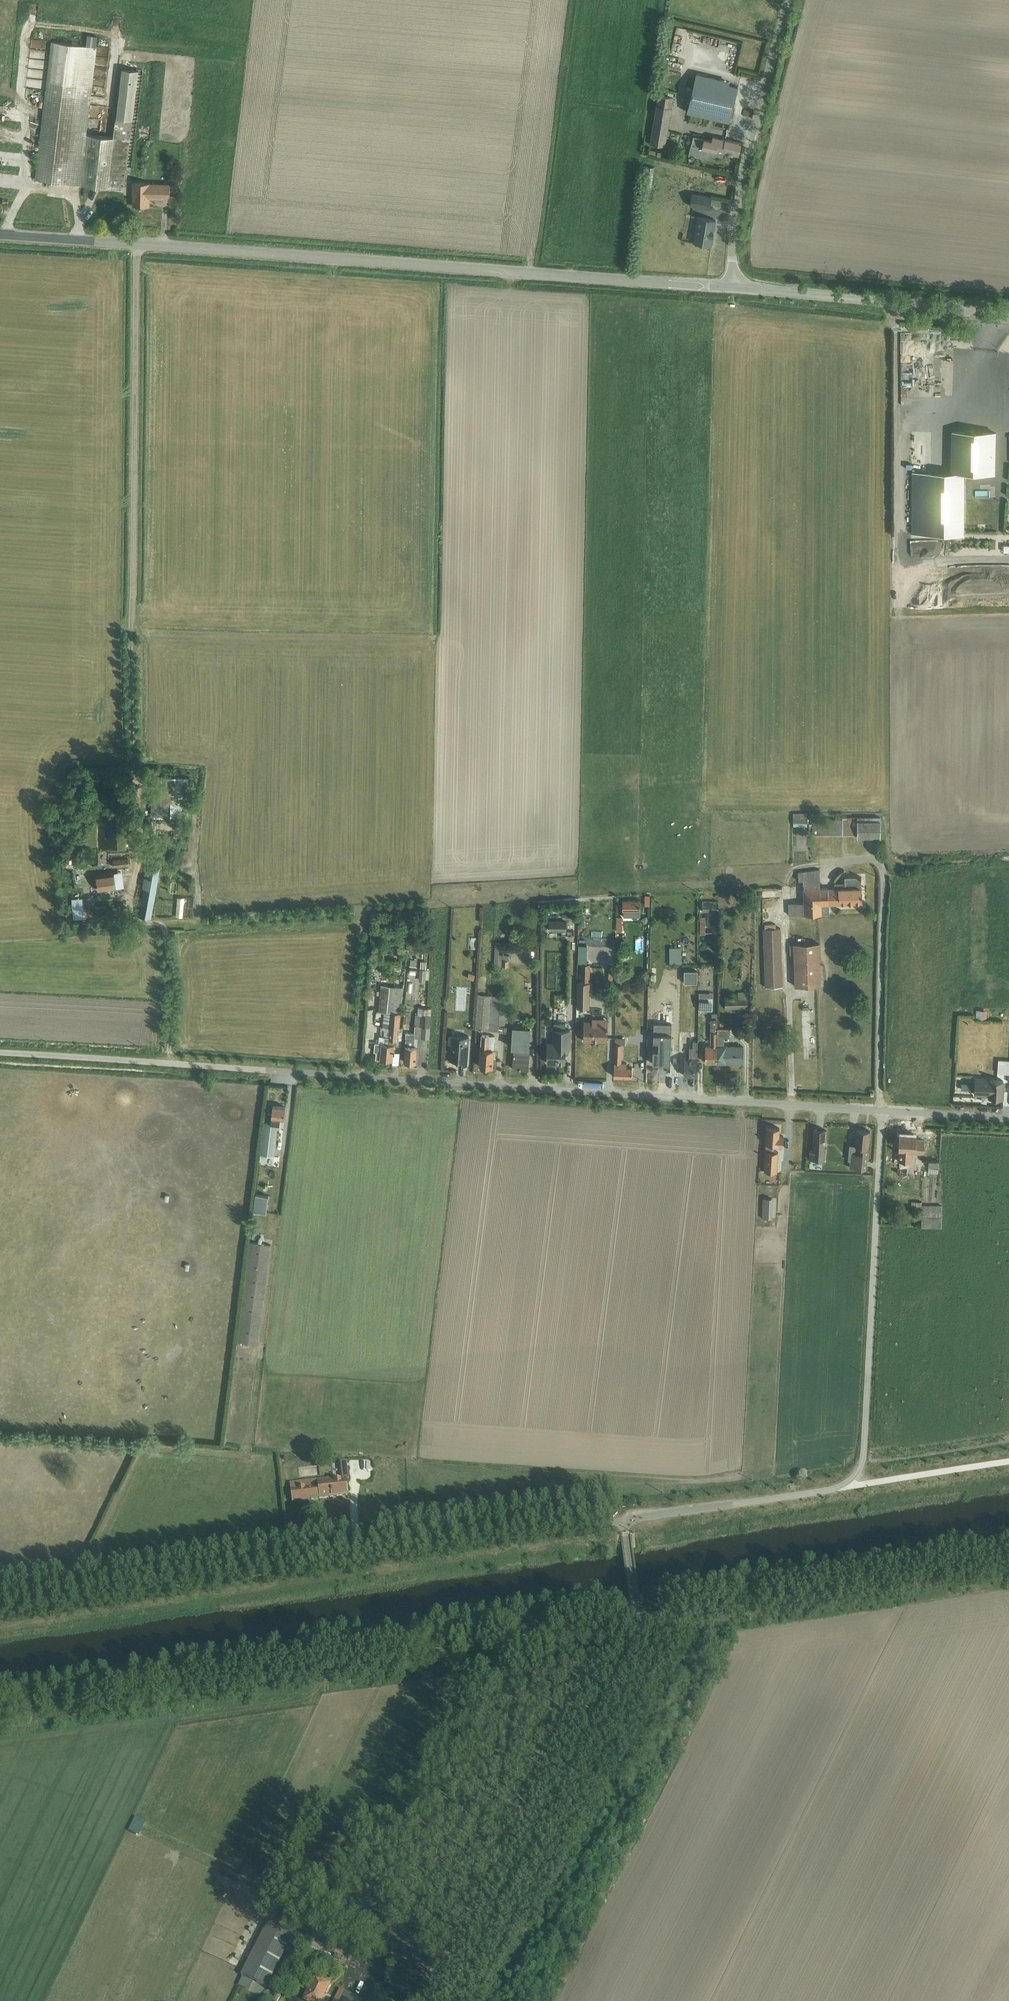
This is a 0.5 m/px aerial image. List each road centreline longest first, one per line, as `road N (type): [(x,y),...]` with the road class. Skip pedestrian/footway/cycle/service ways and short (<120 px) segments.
road 1 (unclassified): [(0,1051),(880,1110)]
road 2 (track): [(638,1623),(0,1716)]
road 3 (unclassified): [(624,1524),(0,1616)]
road 4 (tertiary): [(730,288),(136,244)]
road 5 (residential): [(136,244),(128,808)]
road 6 (unclassified): [(457,2000),(640,1636),(624,1524)]
road 7 (unclassified): [(880,1110),(861,1462),(843,1487)]
road 8 (unclassified): [(730,288),(738,197),(787,0)]
road 9 (tertiary): [(1008,315),(730,288)]
road 10 (unclassified): [(843,1487),(624,1524)]
road 11 (unclassified): [(1008,1462),(843,1487)]
road 12 (tertiary): [(136,244),(0,235)]
road 13 (unclassified): [(880,1110),(1008,1118)]

